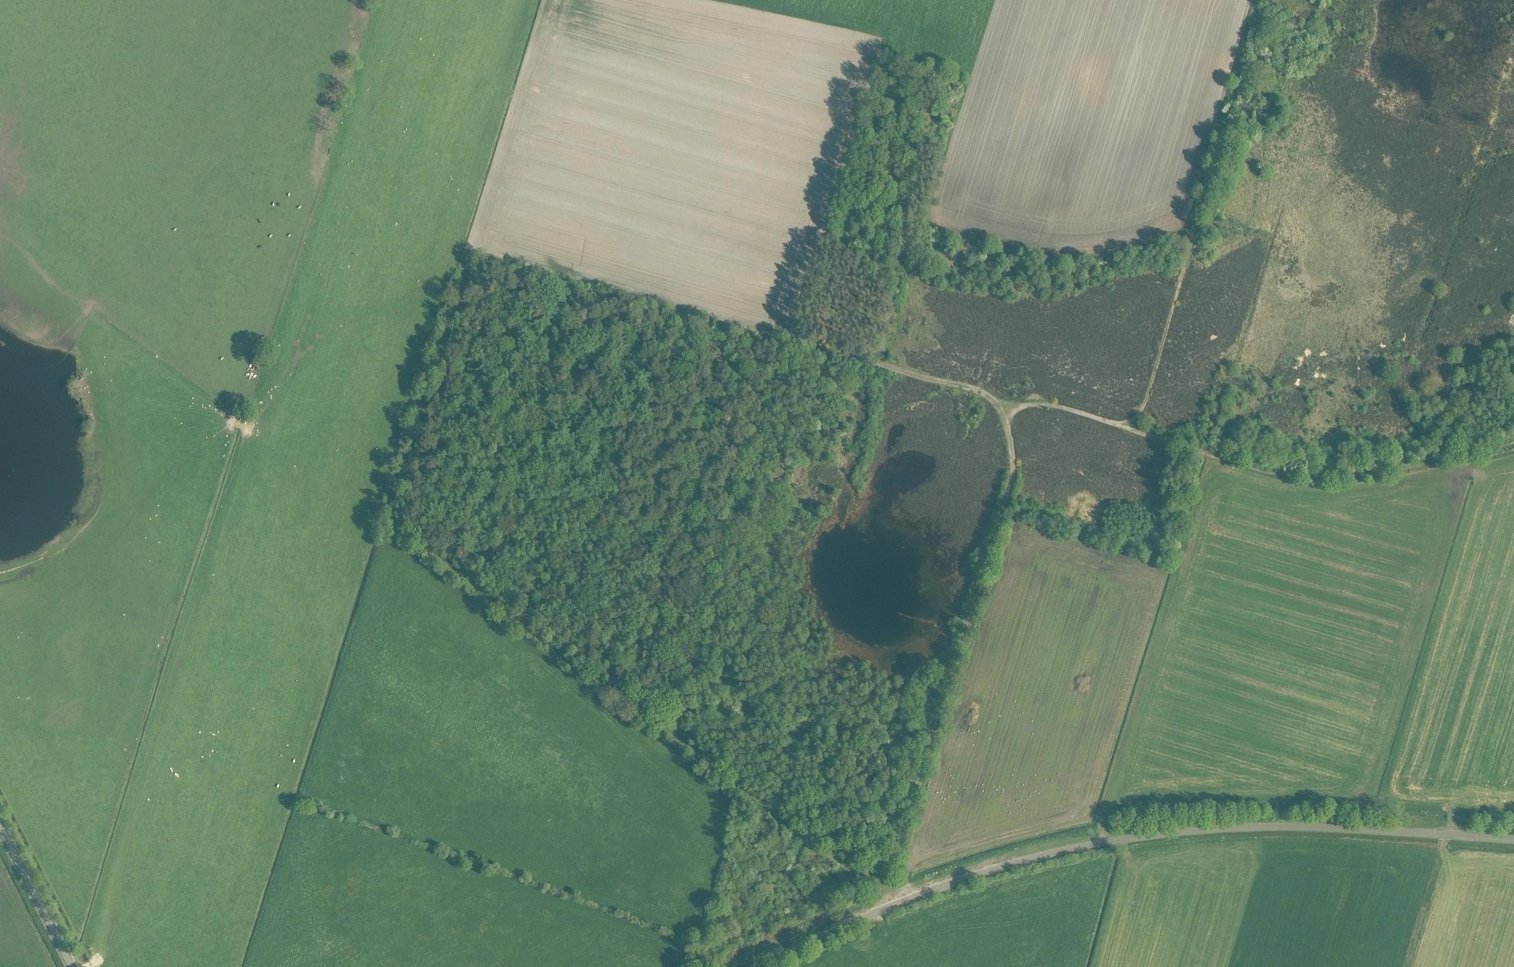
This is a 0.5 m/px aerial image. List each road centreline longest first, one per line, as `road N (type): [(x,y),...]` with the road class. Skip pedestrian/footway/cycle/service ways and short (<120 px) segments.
road 1 (tertiary): [(760,966),(950,885),(1135,839),(1316,827),(1513,841)]
road 2 (tertiary): [(71,966),(0,827)]

